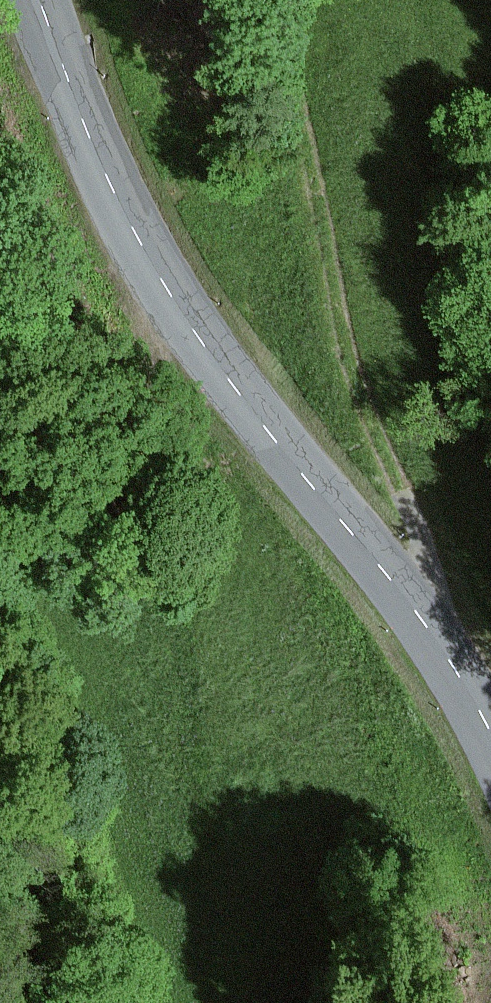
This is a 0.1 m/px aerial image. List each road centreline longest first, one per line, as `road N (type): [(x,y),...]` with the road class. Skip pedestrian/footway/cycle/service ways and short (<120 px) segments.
road 1 (secondary): [(40,0),(83,123),(177,307),(401,590),(490,734)]
road 2 (track): [(277,0),(352,371),(431,563),(431,579),(408,600)]

